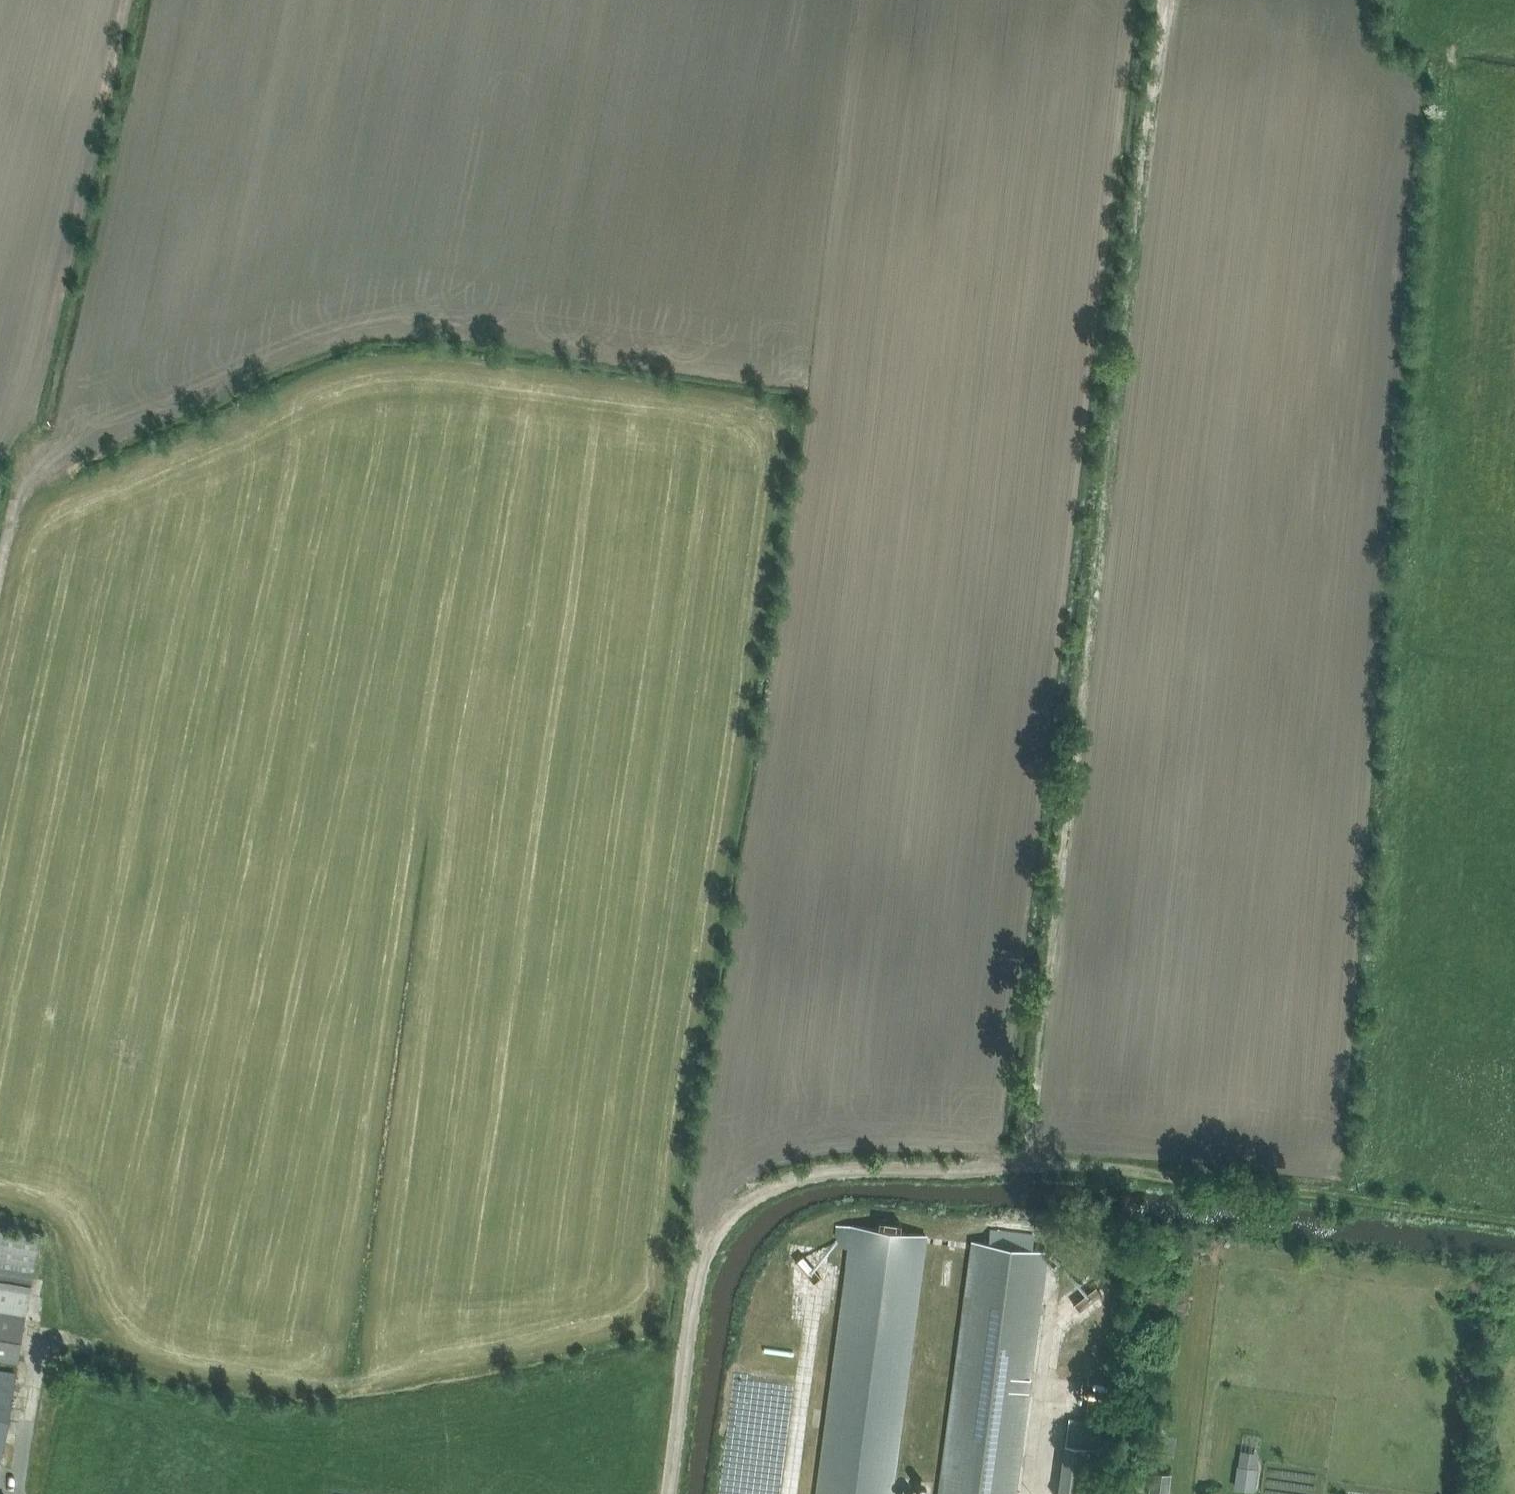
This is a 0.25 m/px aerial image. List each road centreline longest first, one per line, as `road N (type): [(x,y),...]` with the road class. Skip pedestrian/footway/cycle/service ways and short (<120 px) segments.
road 1 (track): [(0,594),(134,0)]

